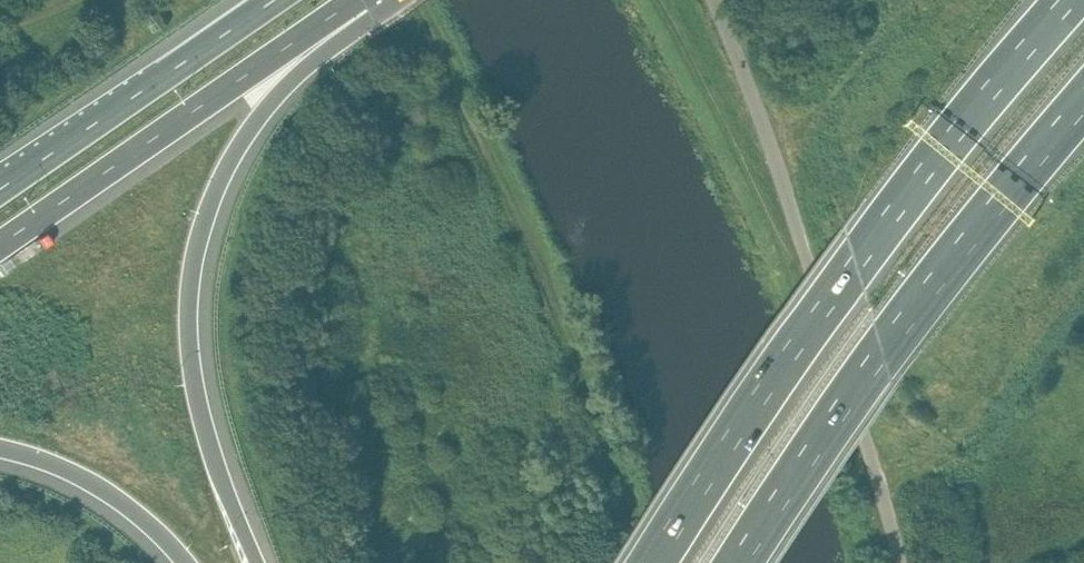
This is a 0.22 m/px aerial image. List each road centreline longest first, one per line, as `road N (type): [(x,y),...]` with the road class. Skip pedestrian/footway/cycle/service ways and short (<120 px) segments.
road 1 (motorway): [(1067,0),(856,262),(651,562)]
road 2 (motorway): [(256,562),(200,411),(189,352),(194,255),(234,151),(356,0)]
road 3 (track): [(415,0),(539,257),(638,562)]
road 4 (motorway): [(737,562),(884,349),(1083,100)]
road 5 (motorway): [(0,244),(353,0)]
road 6 (motorway): [(269,0),(0,186)]
road 7 (motorway): [(0,448),(45,460),(127,503),(188,562)]

